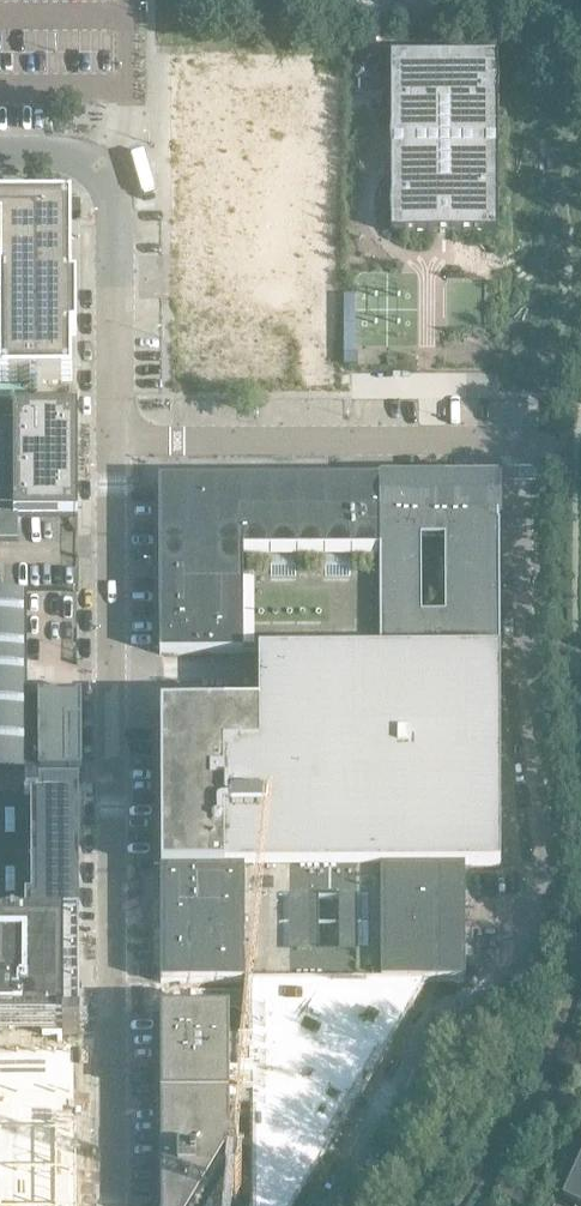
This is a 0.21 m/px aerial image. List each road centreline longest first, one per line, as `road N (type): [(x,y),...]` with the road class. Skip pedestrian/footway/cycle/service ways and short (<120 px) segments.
road 1 (unclassified): [(117,1205),(111,458),(117,441)]
road 2 (unclassified): [(525,447),(509,441),(117,441)]
road 3 (unclassified): [(117,441),(110,185),(73,155),(0,155)]

